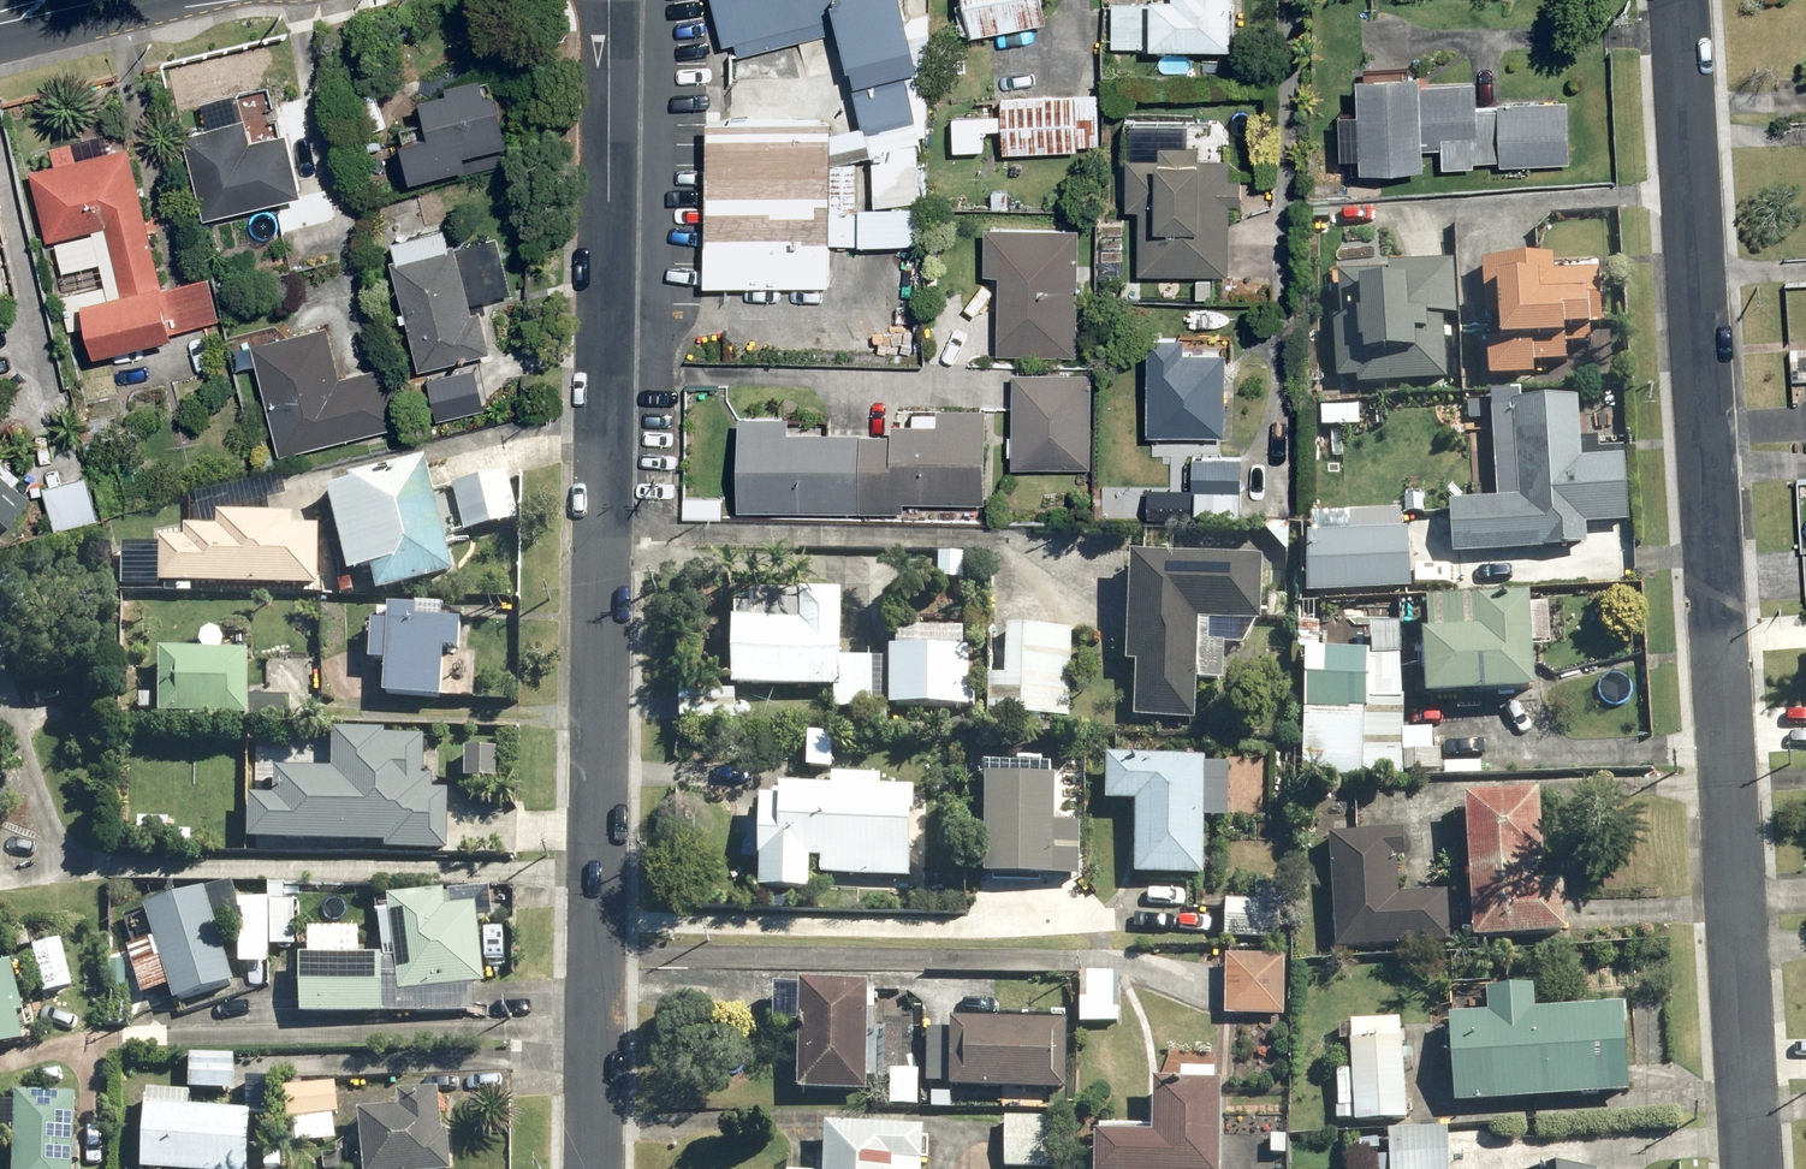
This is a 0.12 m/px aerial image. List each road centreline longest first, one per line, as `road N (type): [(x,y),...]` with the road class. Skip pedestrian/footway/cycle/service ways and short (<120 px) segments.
road 1 (residential): [(1677,0),(1750,1168)]
road 2 (residential): [(608,0),(594,1168)]

